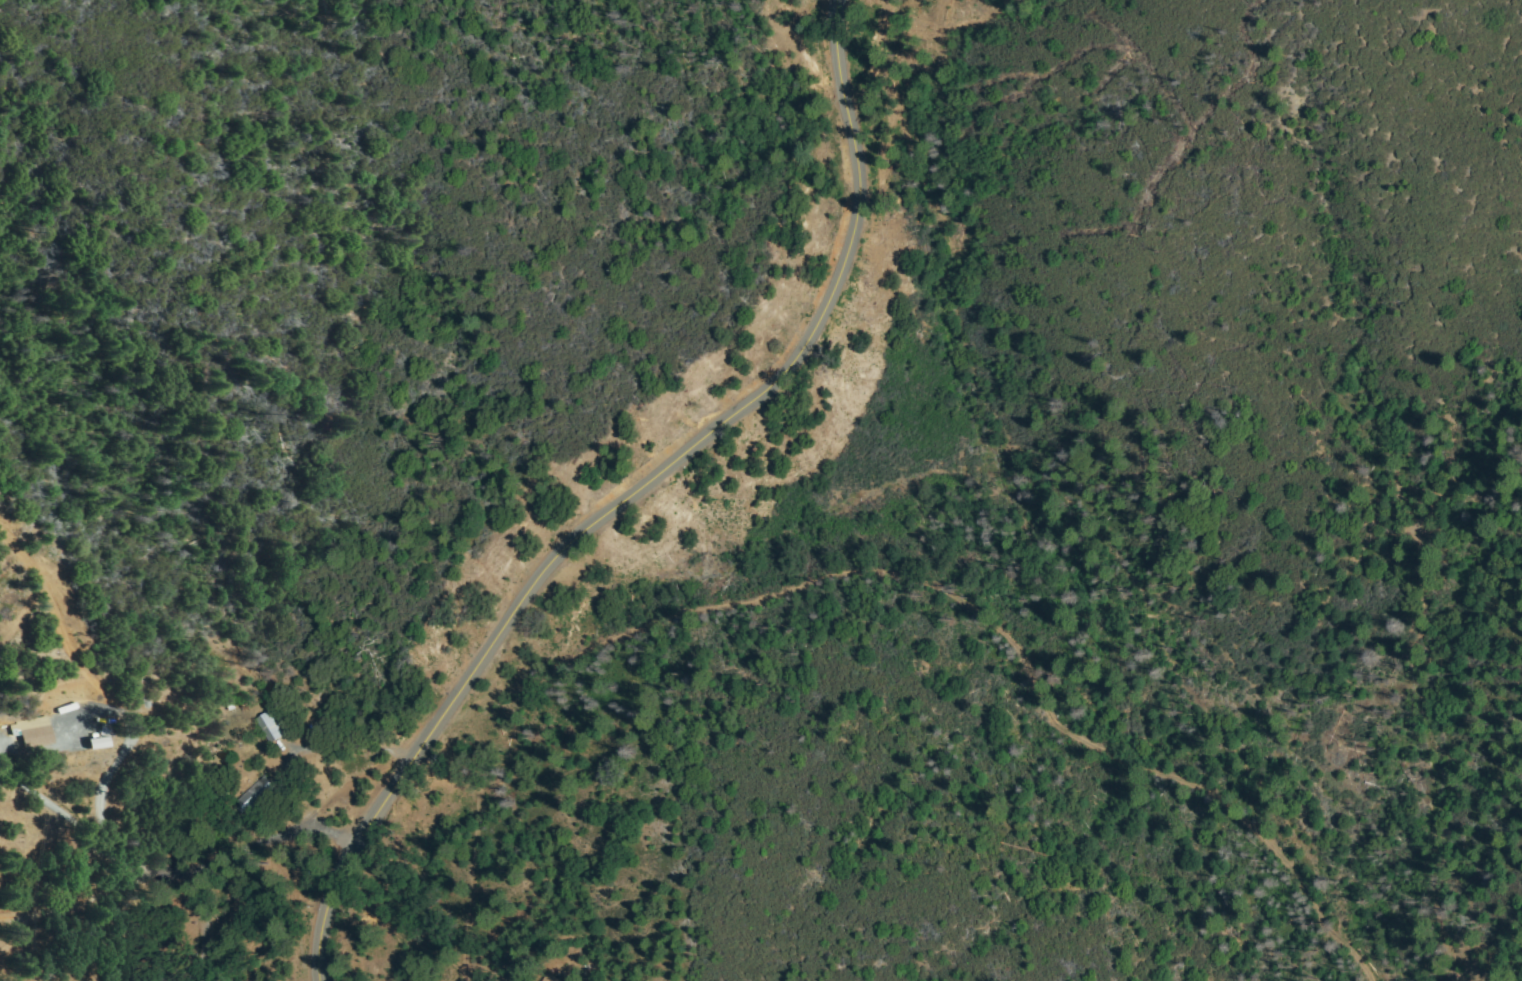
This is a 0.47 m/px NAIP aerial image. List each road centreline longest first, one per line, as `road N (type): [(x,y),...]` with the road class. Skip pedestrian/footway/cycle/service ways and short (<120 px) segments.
road 1 (secondary): [(327,980),(327,939),(377,823),(520,613),(579,541),(776,382),(830,304),(841,271),(850,168),(812,58),(808,29),(817,0)]
road 2 (residential): [(377,823),(319,780),(119,723),(84,680),(48,603),(0,535)]
road 3 (residential): [(0,918),(64,909),(307,833),(377,823)]

